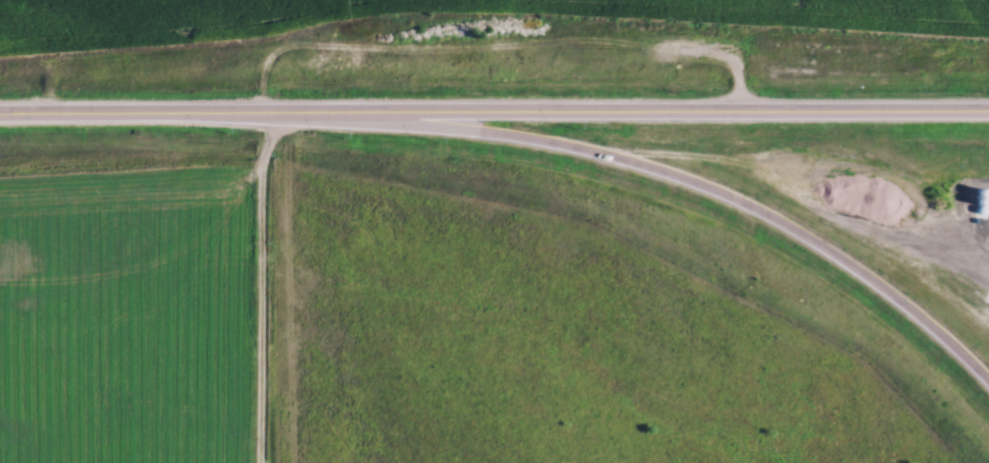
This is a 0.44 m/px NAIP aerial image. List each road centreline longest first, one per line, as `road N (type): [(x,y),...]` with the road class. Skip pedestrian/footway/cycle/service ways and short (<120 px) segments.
road 1 (secondary): [(0,120),(988,114)]
road 2 (secondary): [(341,117),(549,147),(707,195),(806,240),(877,285),(988,385)]

